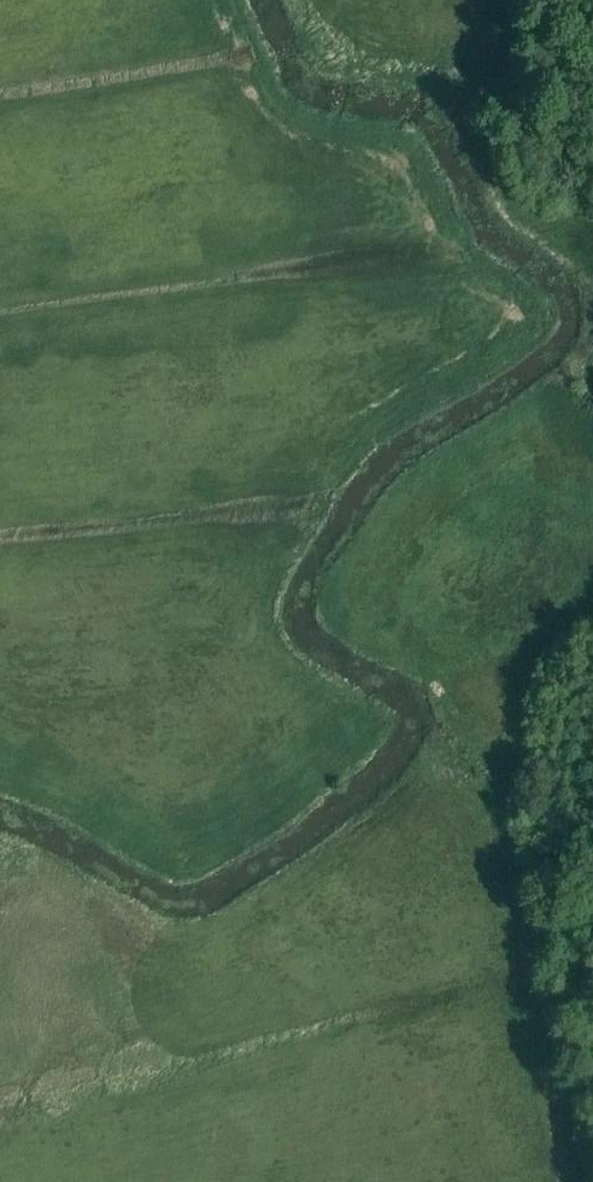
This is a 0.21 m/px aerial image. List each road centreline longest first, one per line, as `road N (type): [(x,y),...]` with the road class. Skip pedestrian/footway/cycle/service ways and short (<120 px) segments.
road 1 (track): [(592,852),(579,905),(592,979)]

